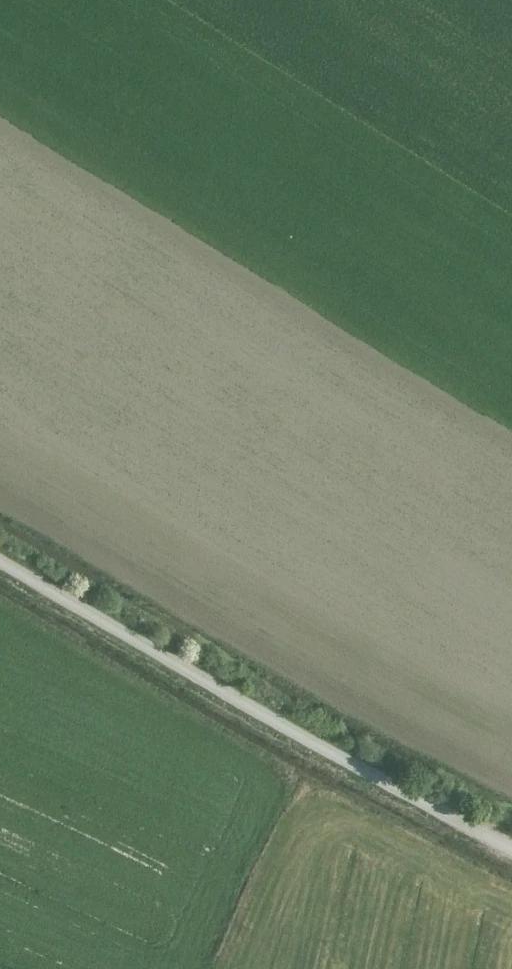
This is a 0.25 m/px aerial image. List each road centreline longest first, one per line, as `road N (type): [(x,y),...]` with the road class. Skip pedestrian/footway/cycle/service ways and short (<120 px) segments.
road 1 (unclassified): [(0,564),(511,848)]

